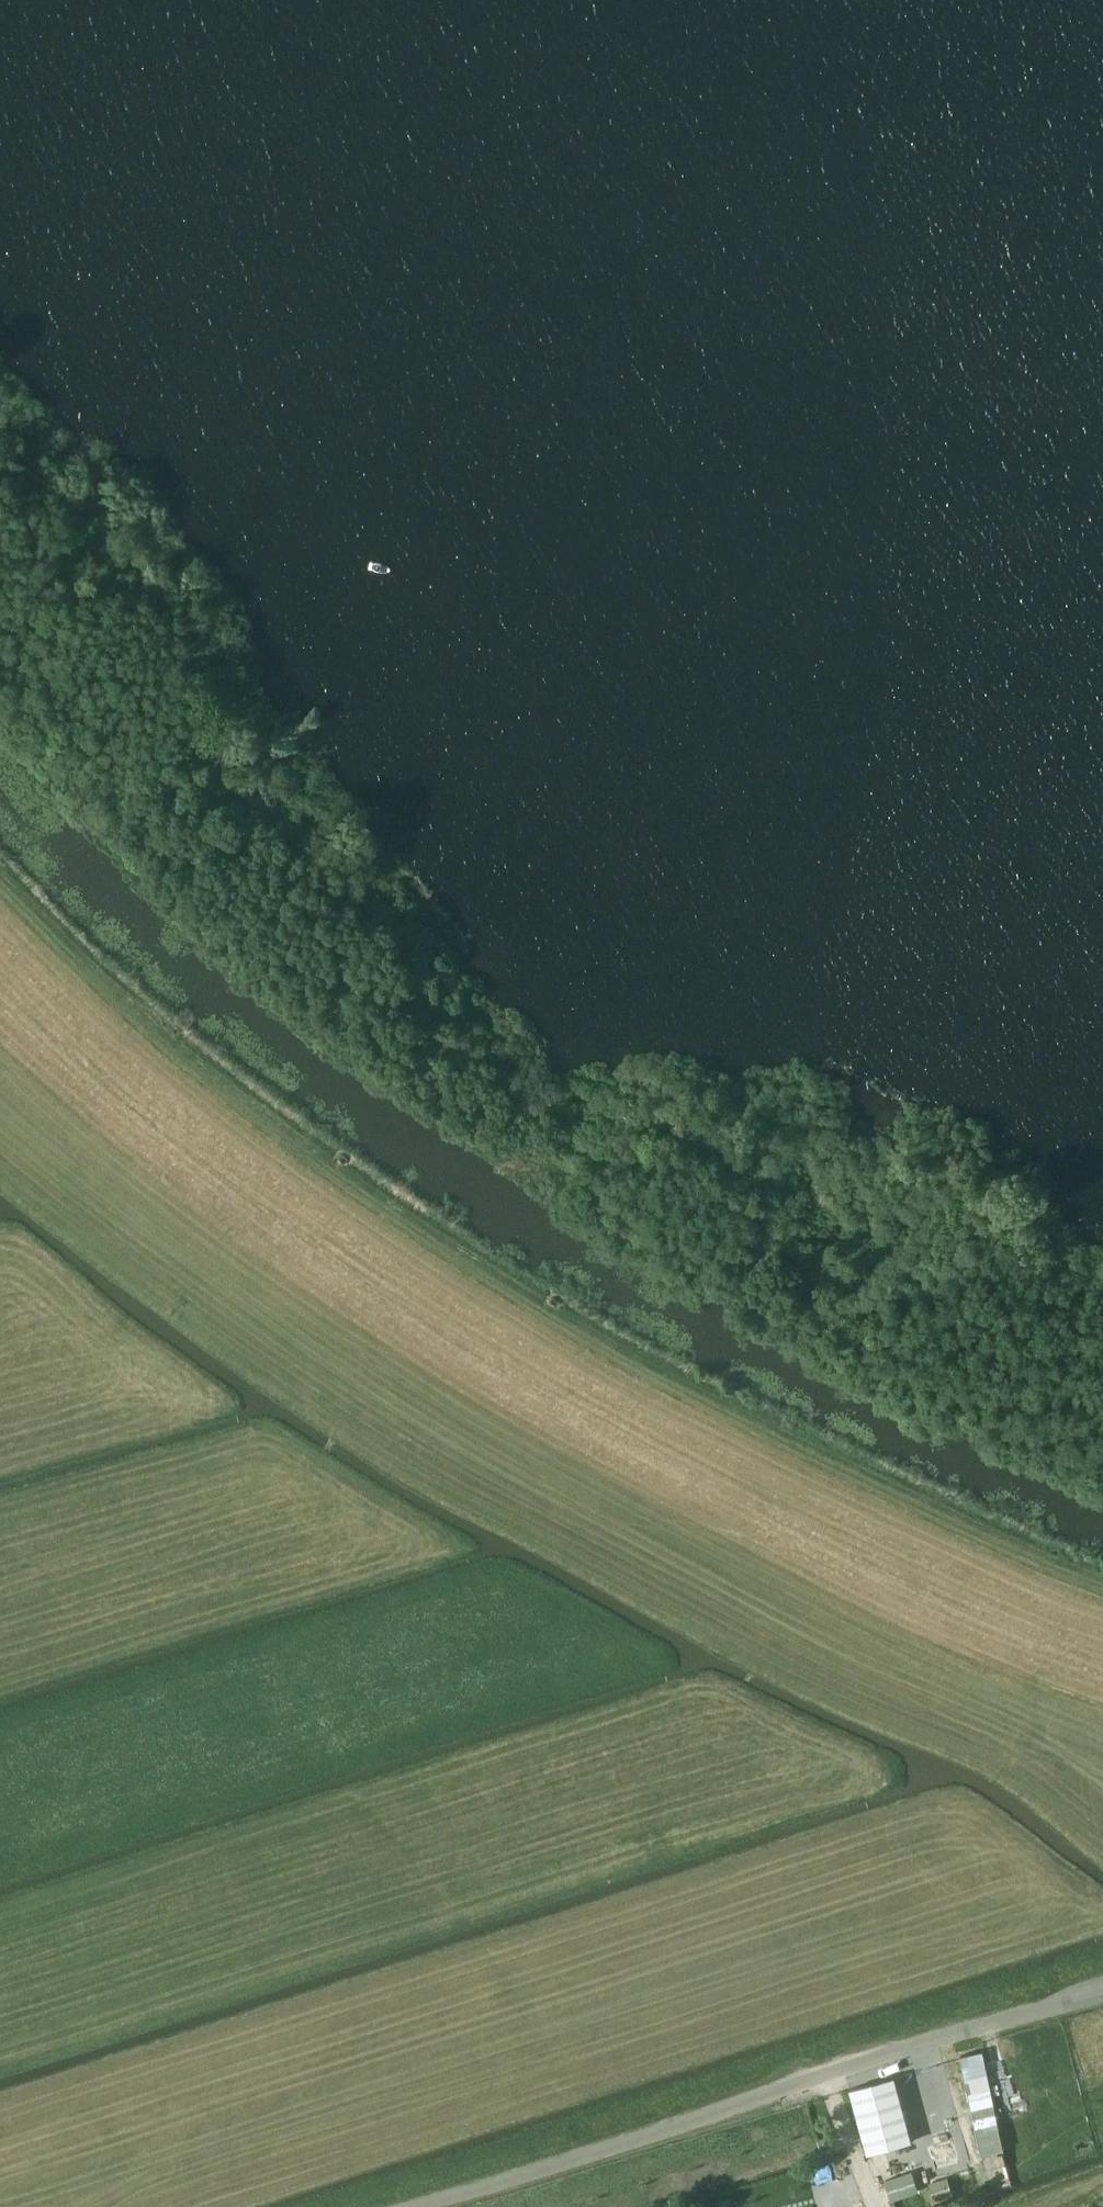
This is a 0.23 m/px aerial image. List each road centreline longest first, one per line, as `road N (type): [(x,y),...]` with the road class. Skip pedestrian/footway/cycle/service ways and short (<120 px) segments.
road 1 (tertiary): [(430,2206),(1102,1986)]

